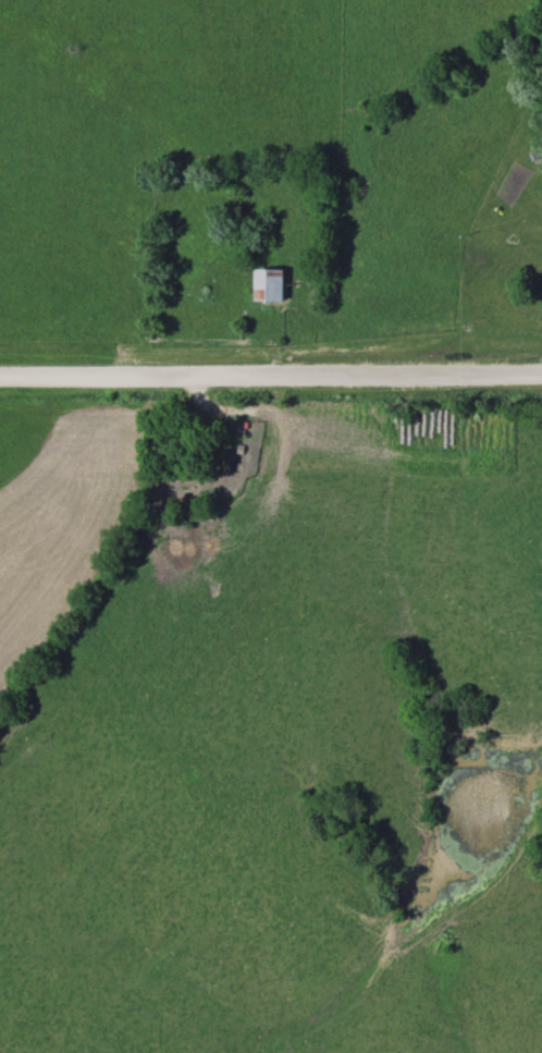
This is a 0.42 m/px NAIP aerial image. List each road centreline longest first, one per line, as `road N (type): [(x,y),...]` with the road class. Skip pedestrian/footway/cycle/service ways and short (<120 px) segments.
road 1 (residential): [(541,374),(0,375)]

